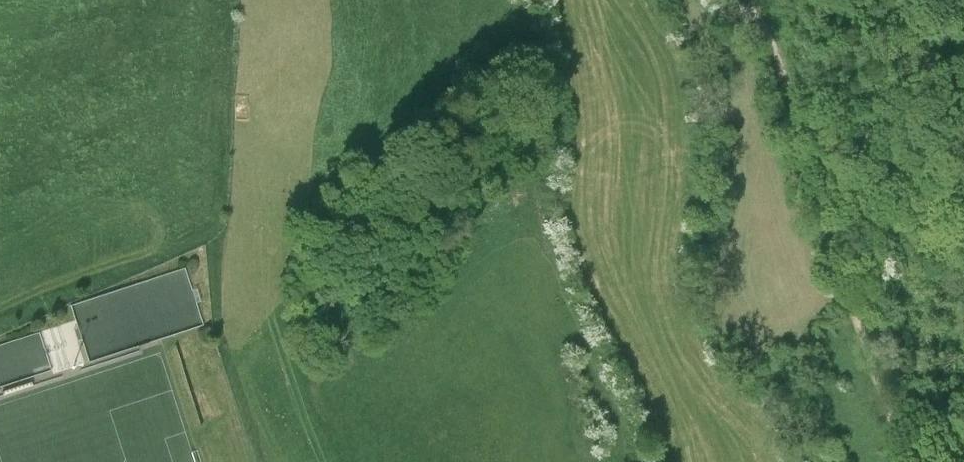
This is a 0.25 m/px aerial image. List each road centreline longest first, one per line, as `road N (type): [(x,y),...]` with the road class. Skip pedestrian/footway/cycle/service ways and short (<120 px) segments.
road 1 (track): [(736,0),(754,25),(916,461)]

